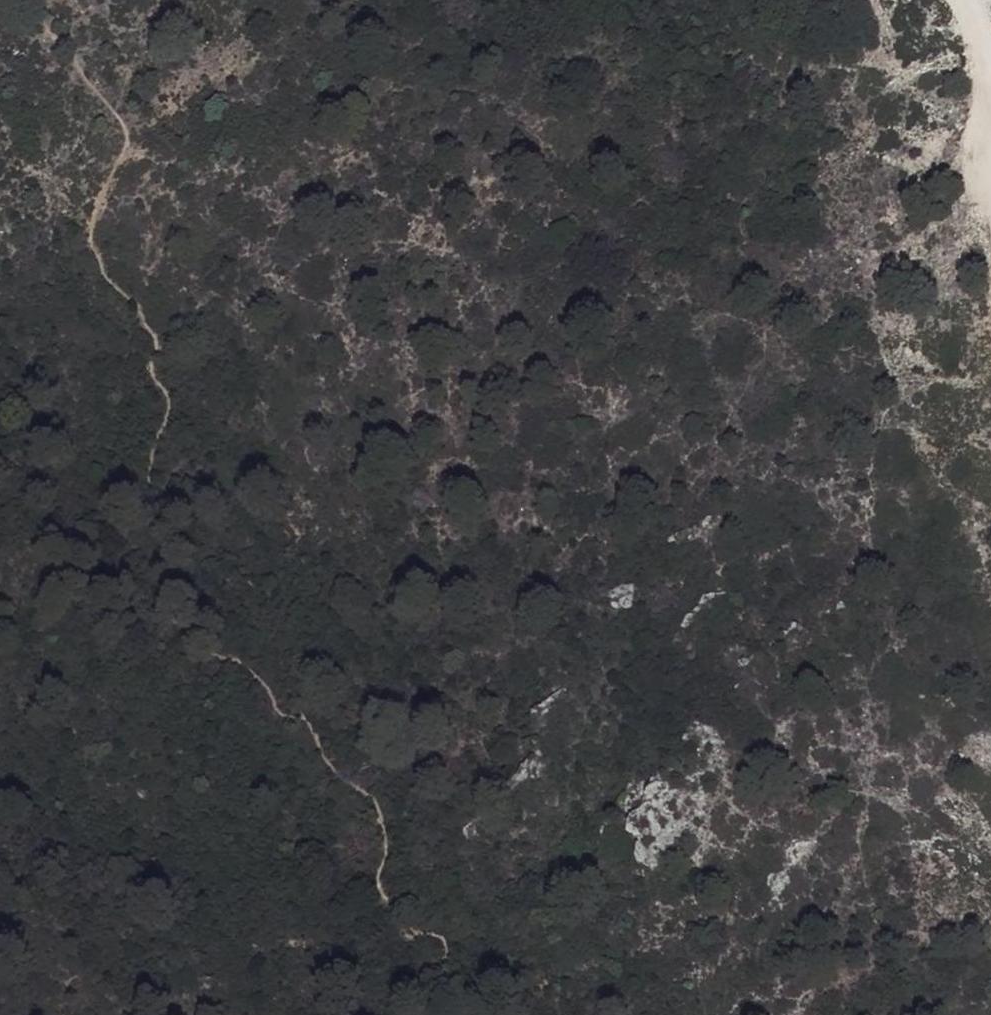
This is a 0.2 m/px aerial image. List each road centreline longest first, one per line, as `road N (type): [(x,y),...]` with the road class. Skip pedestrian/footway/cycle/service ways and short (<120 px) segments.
road 1 (track): [(990,162),(952,0)]

